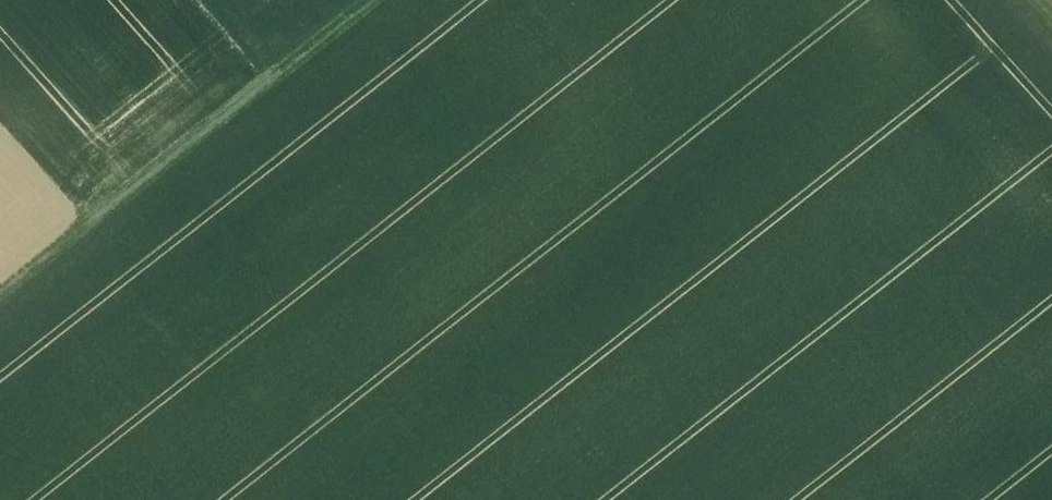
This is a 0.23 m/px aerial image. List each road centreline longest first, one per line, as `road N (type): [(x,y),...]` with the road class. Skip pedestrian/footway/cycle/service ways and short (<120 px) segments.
road 1 (track): [(0,293),(375,0)]

